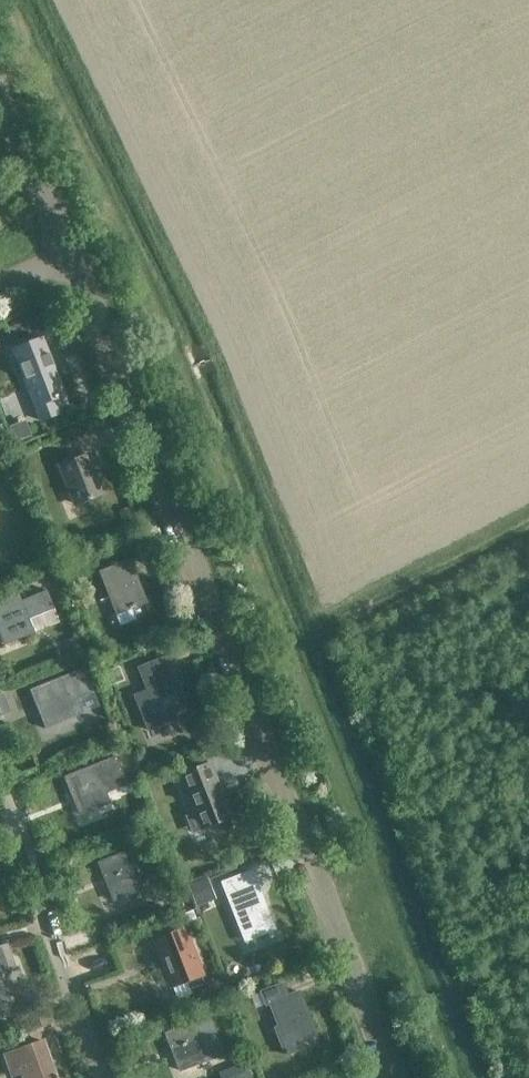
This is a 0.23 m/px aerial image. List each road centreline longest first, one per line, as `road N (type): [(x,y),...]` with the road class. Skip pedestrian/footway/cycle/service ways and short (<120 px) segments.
road 1 (residential): [(73,254),(395,1077)]
road 2 (residential): [(105,1077),(0,790)]
road 3 (residential): [(0,98),(73,254)]

